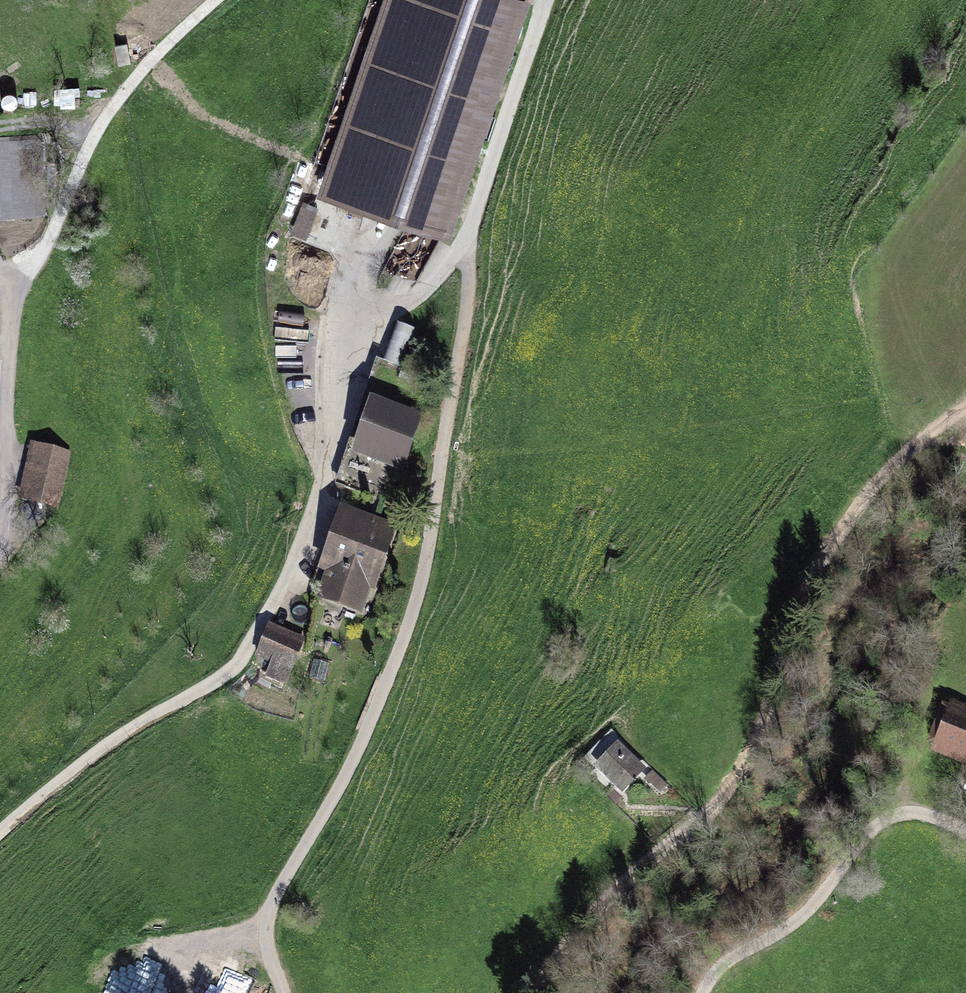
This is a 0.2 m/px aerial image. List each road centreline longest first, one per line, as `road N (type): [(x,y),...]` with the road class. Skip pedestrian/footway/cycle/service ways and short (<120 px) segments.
road 1 (track): [(545,0),(468,239),(423,291),(377,320),(354,368),(302,563),(248,661),(97,752),(0,839)]
road 2 (track): [(468,239),(471,283),(428,551),(406,637),(357,754),(271,909),(268,939),(284,992)]
road 3 (track): [(533,992),(609,895),(729,787),(776,693),(797,607),(872,478),(942,418)]
road 4 (track): [(213,0),(139,72),(98,127),(23,276),(11,307),(7,455),(15,527),(0,557)]
road 5 (track): [(965,801),(927,803),(893,816),(841,867),(801,922),(720,971),(708,992)]

